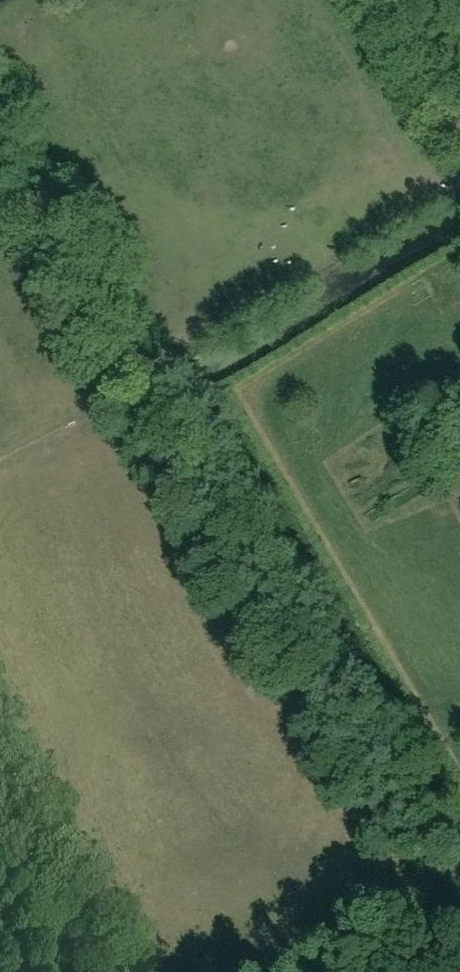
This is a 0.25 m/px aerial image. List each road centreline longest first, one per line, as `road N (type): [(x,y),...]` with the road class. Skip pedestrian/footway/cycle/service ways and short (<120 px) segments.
road 1 (track): [(459,112),(391,0)]

